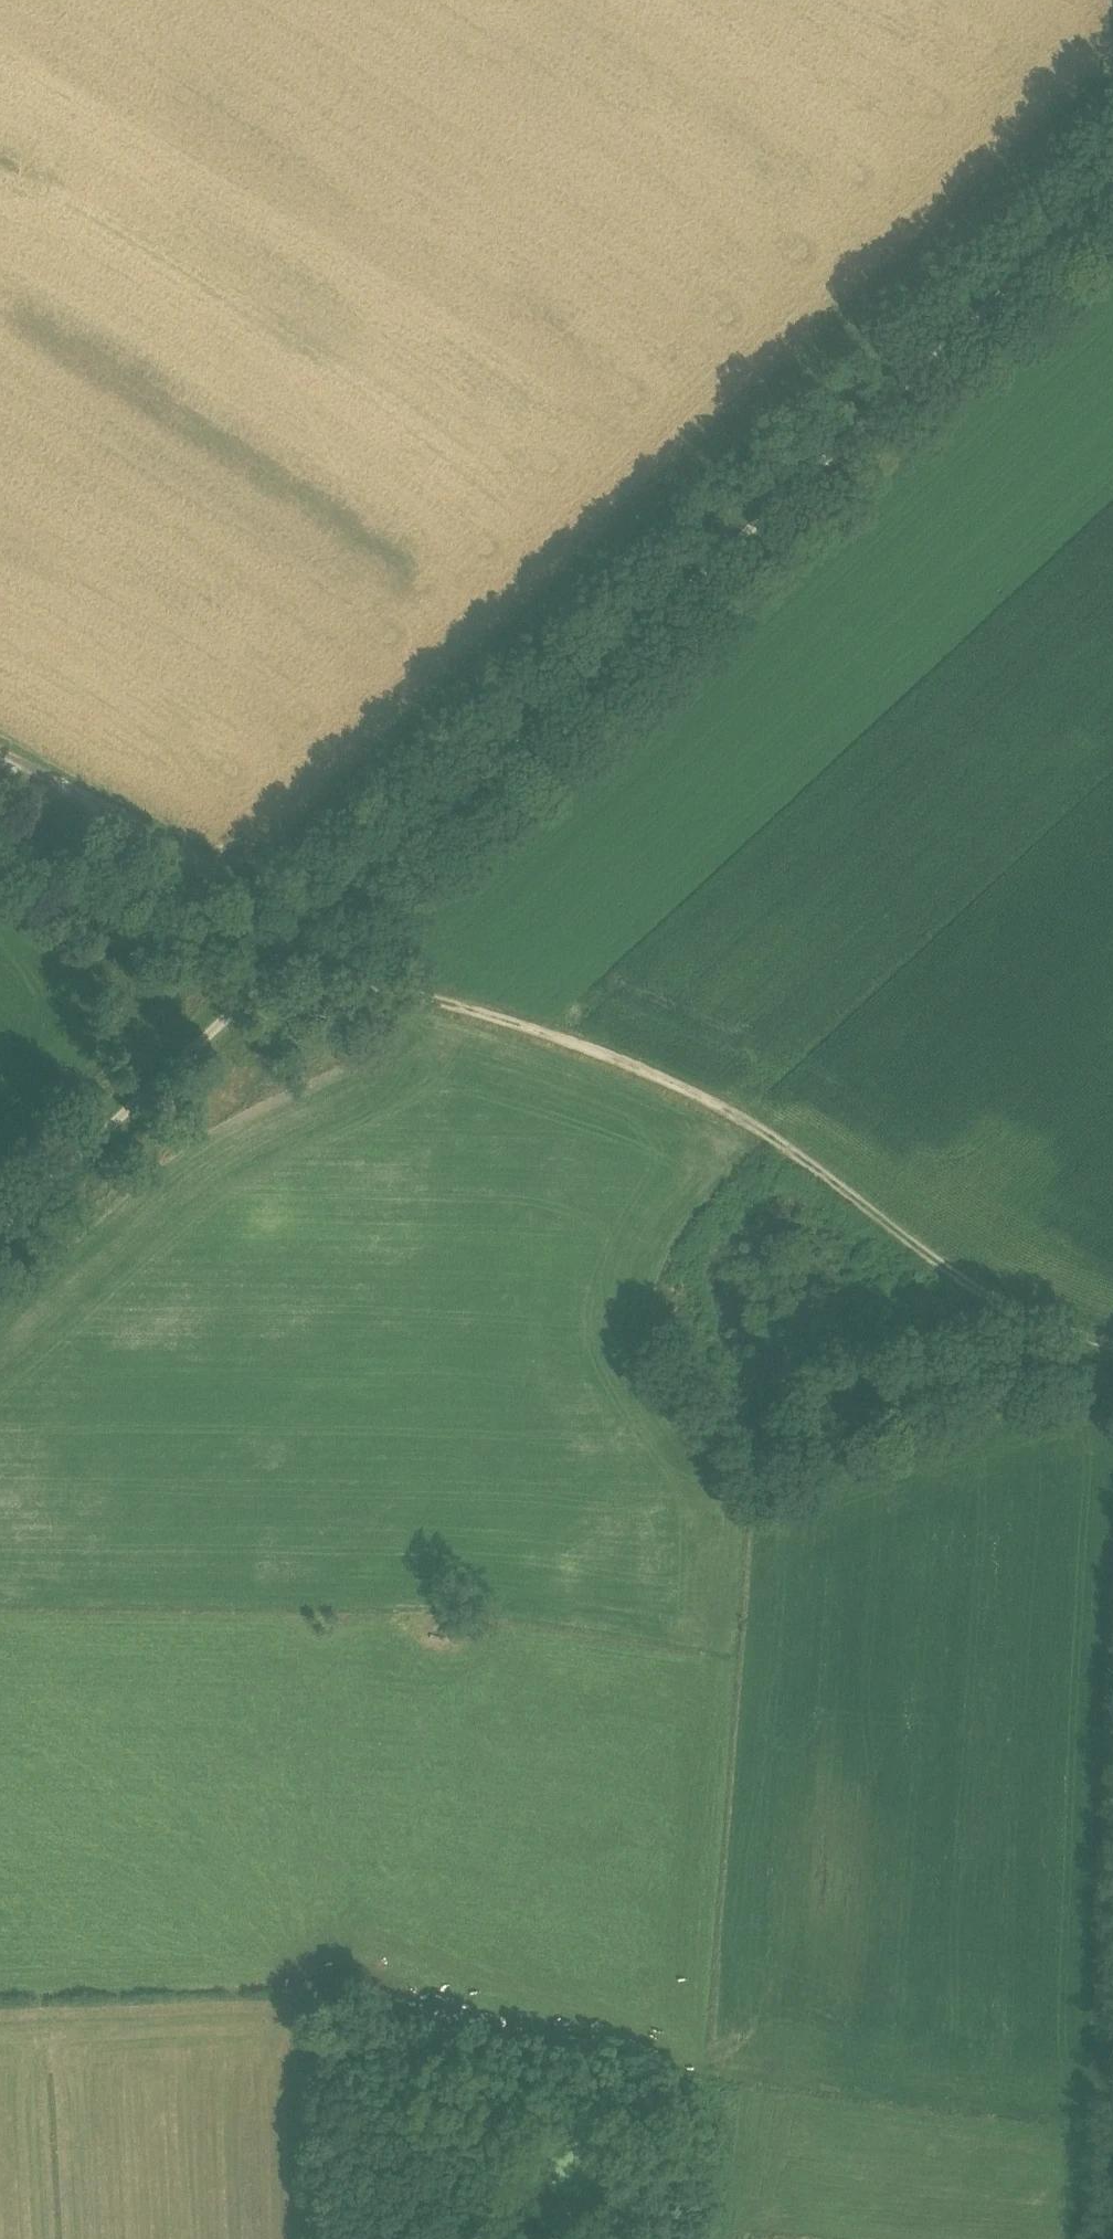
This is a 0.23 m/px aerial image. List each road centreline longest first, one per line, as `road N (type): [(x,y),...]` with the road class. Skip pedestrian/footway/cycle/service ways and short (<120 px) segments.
road 1 (residential): [(0,1223),(1112,182)]
road 2 (track): [(0,821),(148,900),(301,942),(574,1041),(723,1106),(980,1290),(1112,1345)]

